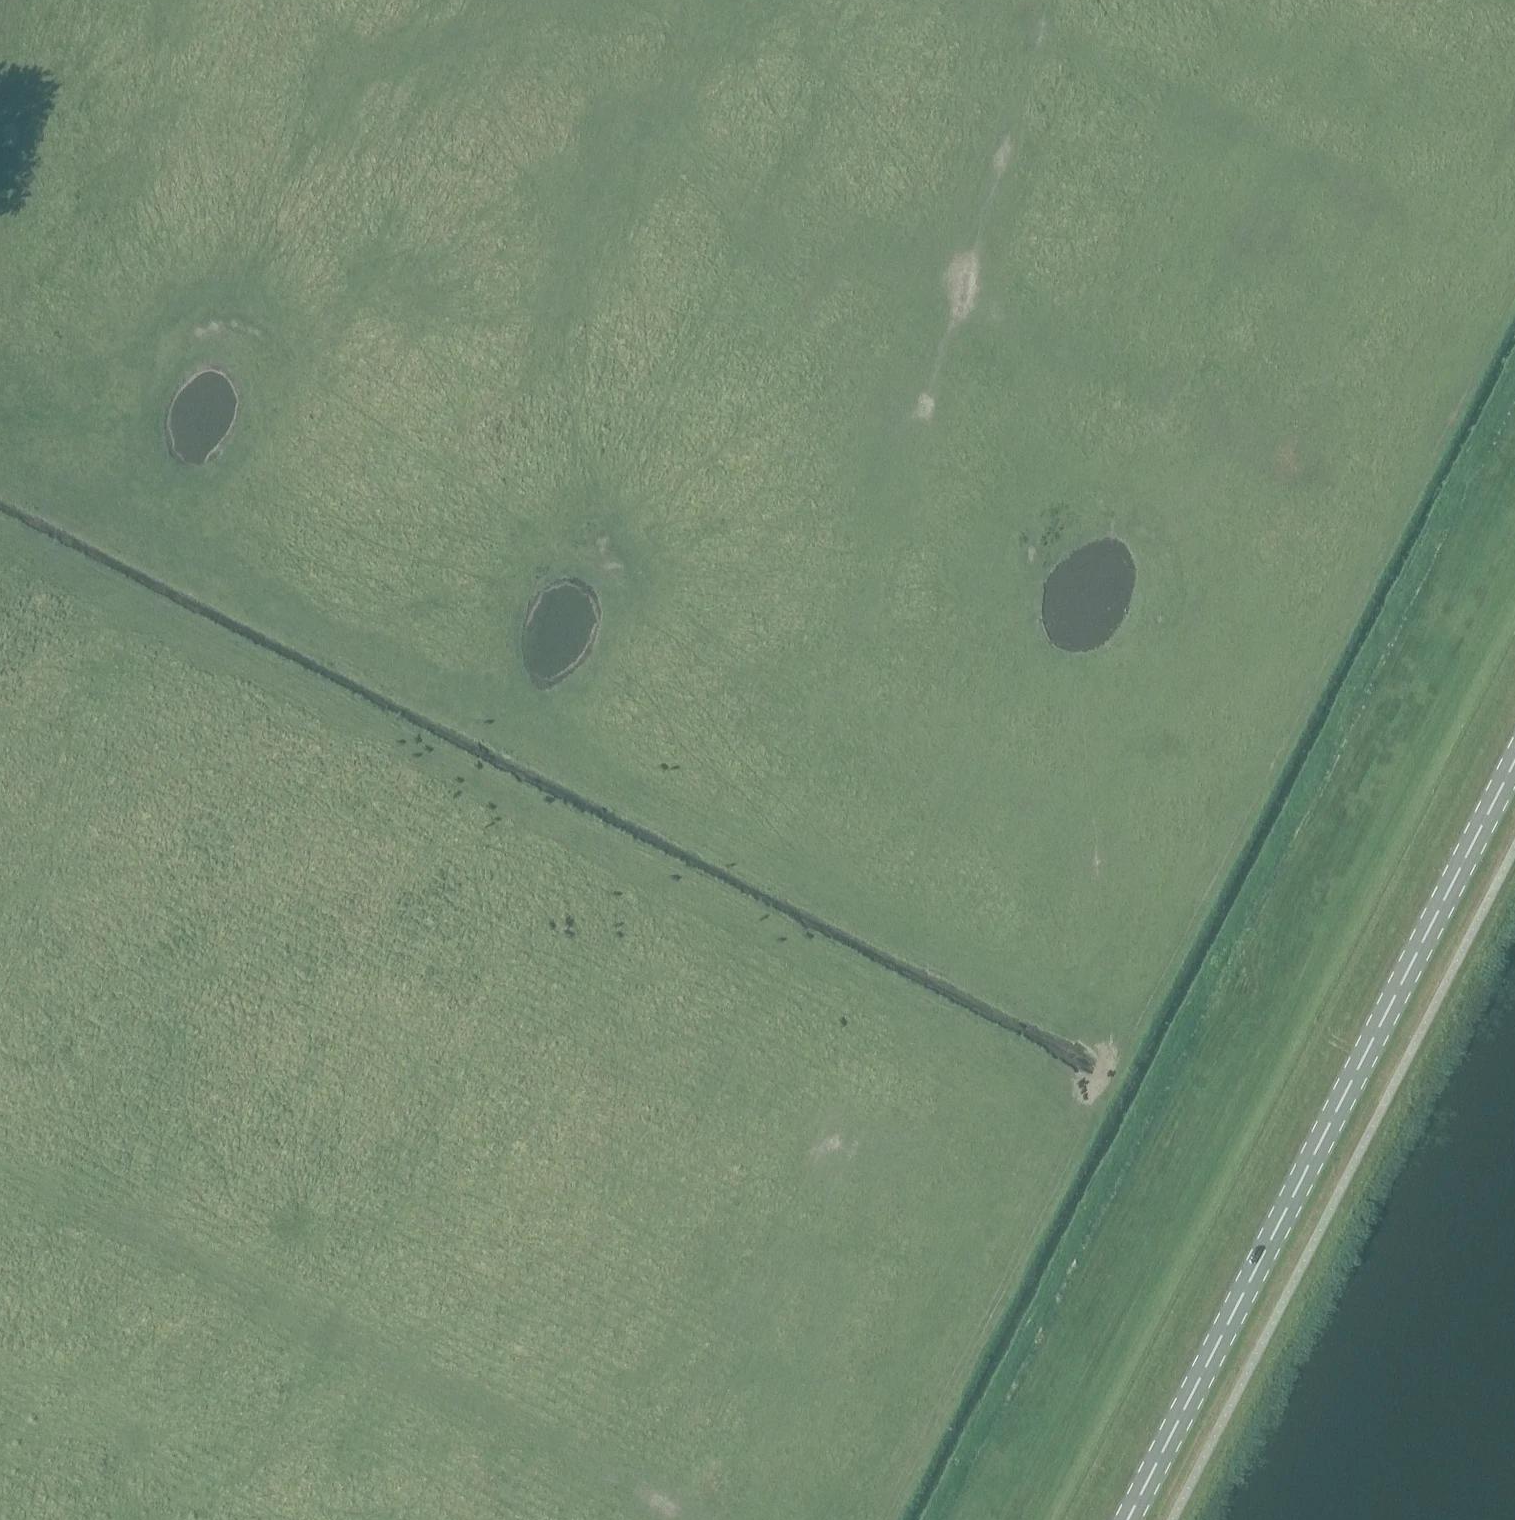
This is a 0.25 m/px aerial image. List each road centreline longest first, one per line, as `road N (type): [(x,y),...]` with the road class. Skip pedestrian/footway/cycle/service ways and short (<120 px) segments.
road 1 (primary): [(1129,1519),(1514,763)]

